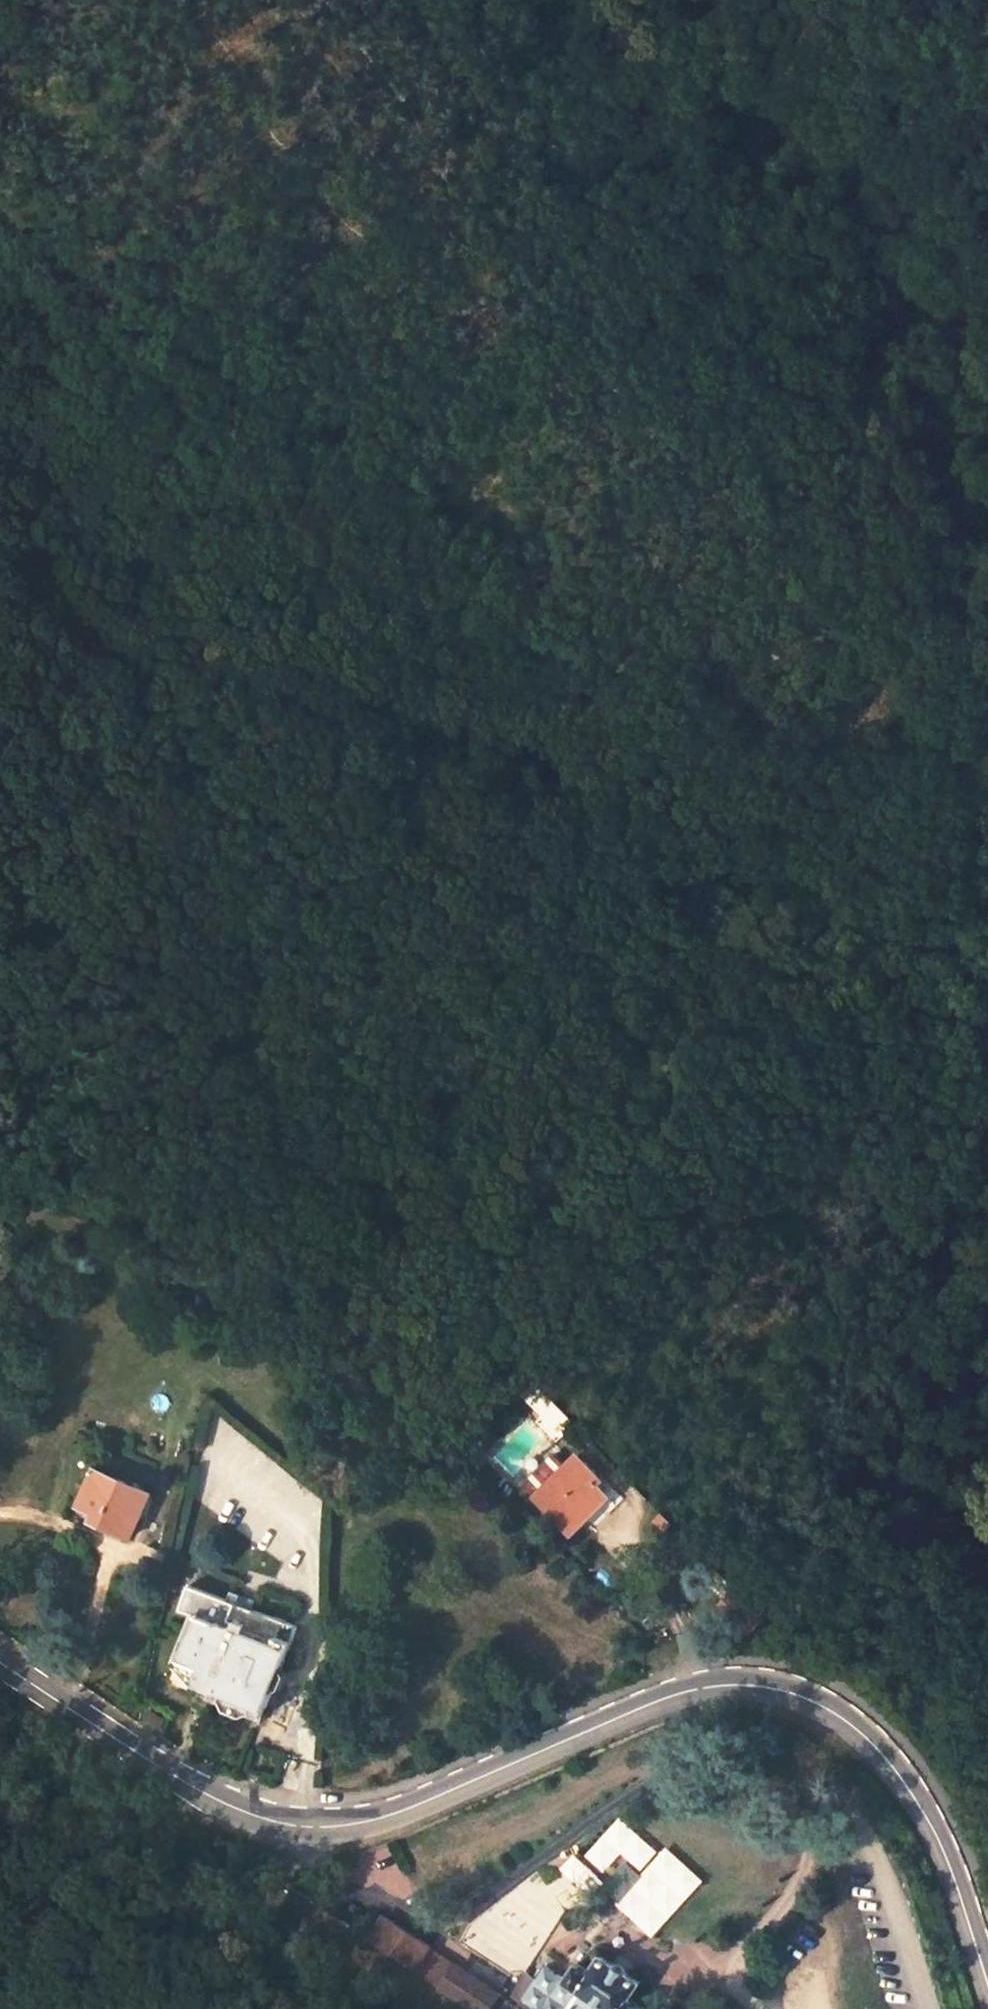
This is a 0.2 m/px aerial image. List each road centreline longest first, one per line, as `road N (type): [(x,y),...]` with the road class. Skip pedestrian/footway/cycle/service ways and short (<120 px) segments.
road 1 (tertiary): [(987,1979),(939,1834),(907,1778),(860,1727),(796,1694),(723,1686),(646,1706),(406,1810),(314,1828),(280,1824),(194,1789),(0,1662)]

